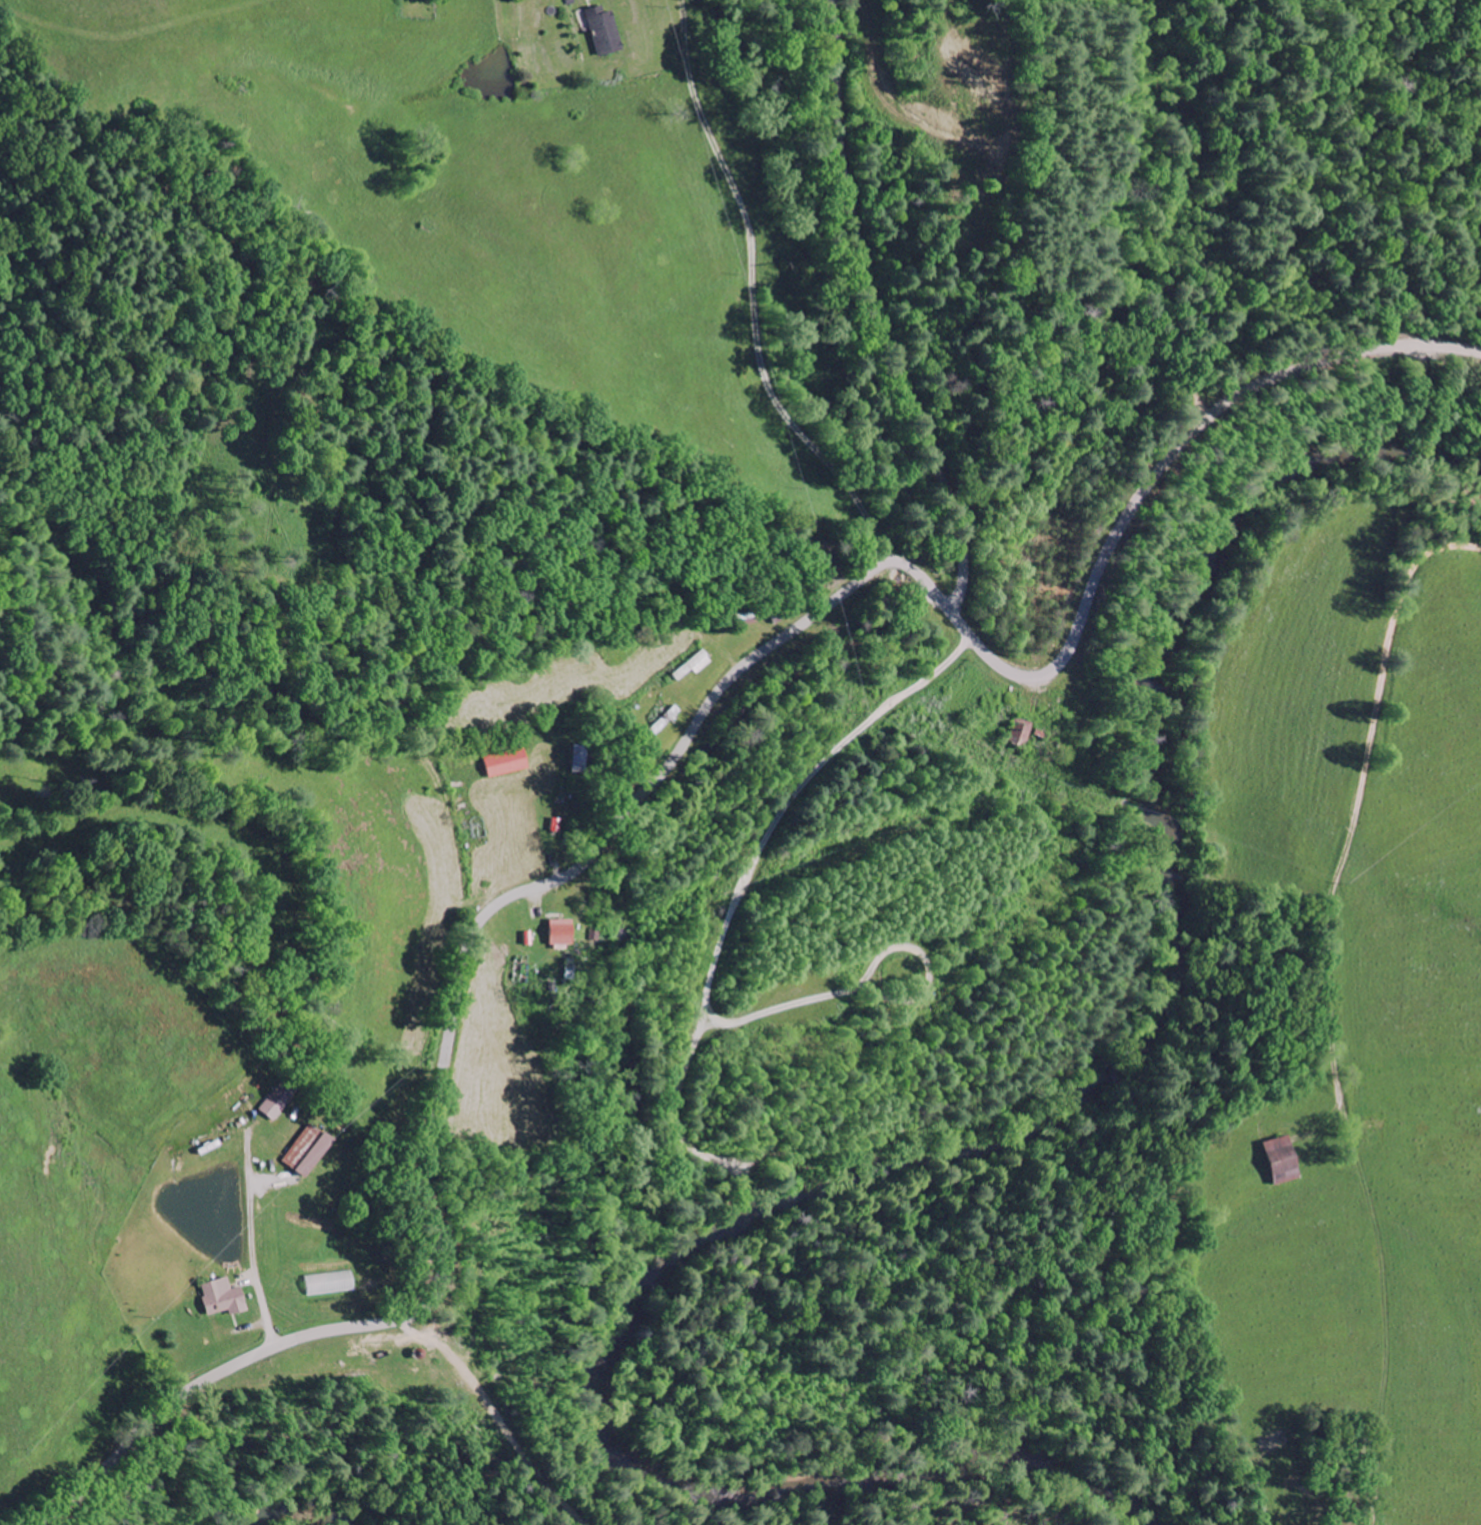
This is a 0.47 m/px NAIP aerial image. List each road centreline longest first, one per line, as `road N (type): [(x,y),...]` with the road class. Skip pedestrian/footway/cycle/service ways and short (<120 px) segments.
road 1 (tertiary): [(41,1524),(197,1384),(288,1341),(388,1322),(430,1301),(441,1263),(431,1149),(466,963),(482,923),(513,895),(587,857),(724,685),(758,656),(870,574),(905,566),(1000,665),(1043,673),(1072,640),(1104,558),(1144,489),(1175,447),(1230,398),(1361,350),(1400,345),(1480,358)]
road 2 (residential): [(971,637),(801,788),(737,899),(674,1110),(695,1150),(741,1164)]
road 3 (residential): [(950,612),(963,581),(960,540),(855,233),(829,0)]
road 4 (residential): [(866,986),(854,984),(893,948),(911,950),(925,966),(926,985),(914,998),(892,1000),(866,986)]
road 5 (residential): [(704,1014),(733,1021),(854,984)]

